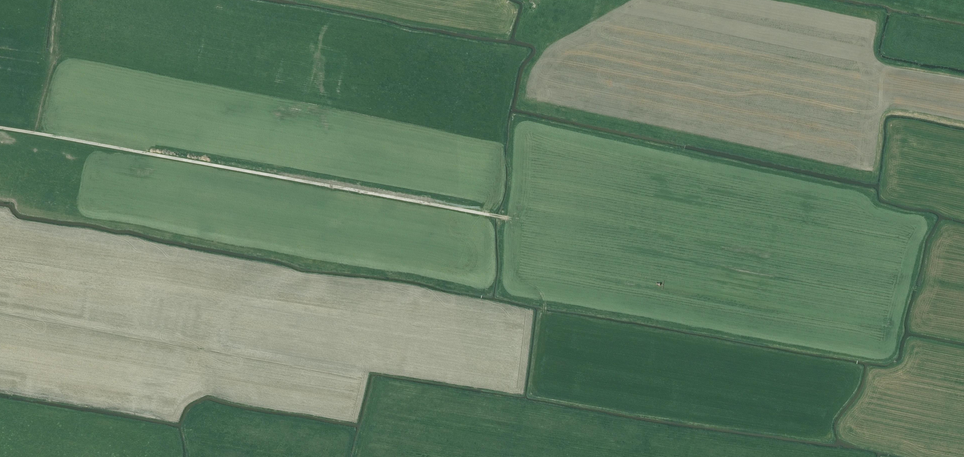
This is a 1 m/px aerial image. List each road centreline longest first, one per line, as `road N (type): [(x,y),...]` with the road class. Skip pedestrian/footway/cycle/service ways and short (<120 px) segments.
road 1 (track): [(0,128),(509,216),(517,222),(516,273),(546,302),(539,354)]

